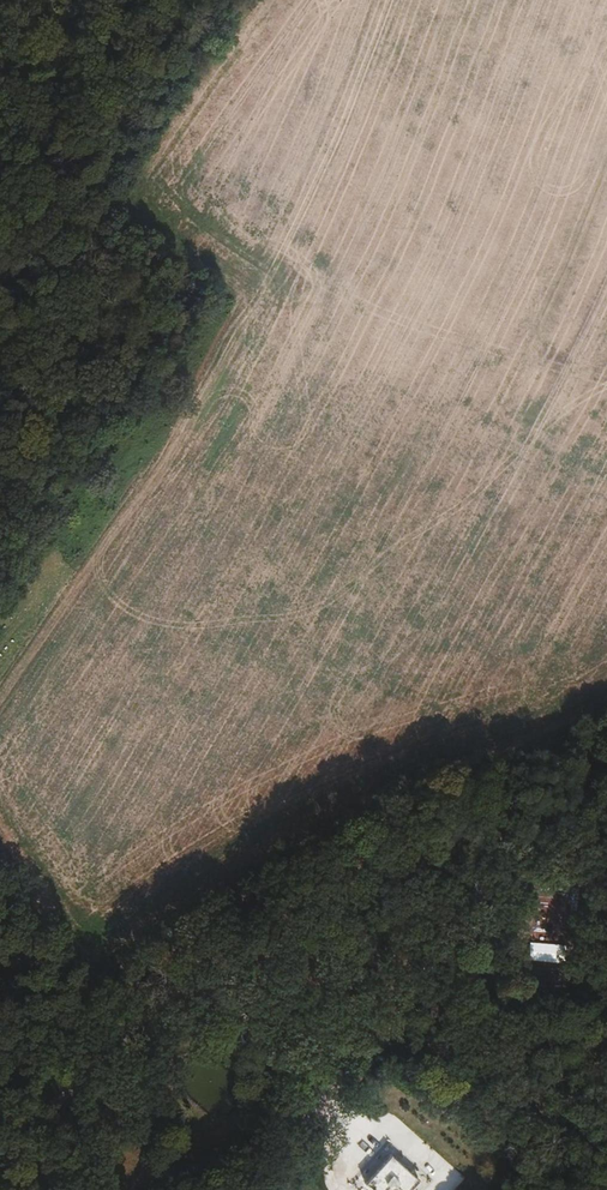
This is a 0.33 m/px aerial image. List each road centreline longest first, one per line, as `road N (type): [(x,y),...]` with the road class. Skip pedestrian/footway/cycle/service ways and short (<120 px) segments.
road 1 (track): [(0,1091),(101,990),(198,913),(368,819),(500,769),(606,745)]
road 2 (track): [(0,303),(232,0)]
road 3 (track): [(0,16),(171,81)]
road 4 (track): [(606,1097),(516,1189)]

